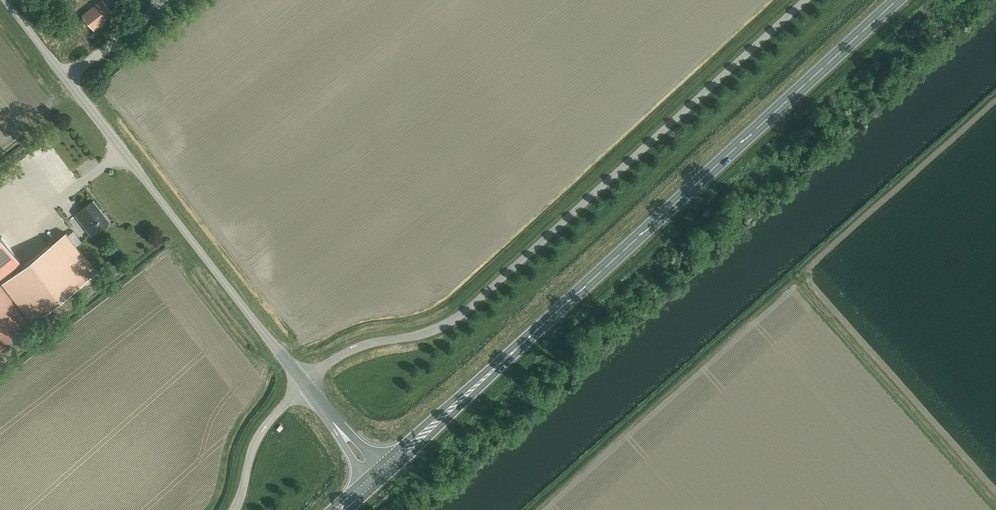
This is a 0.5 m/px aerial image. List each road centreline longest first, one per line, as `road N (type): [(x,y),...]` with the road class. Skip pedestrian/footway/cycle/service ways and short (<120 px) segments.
road 1 (trunk): [(382,470),(891,0)]
road 2 (unclassified): [(305,383),(364,344),(454,321),(805,0)]
road 3 (unclassified): [(305,383),(0,2)]
road 4 (unclassified): [(236,509),(261,430),(305,383)]

